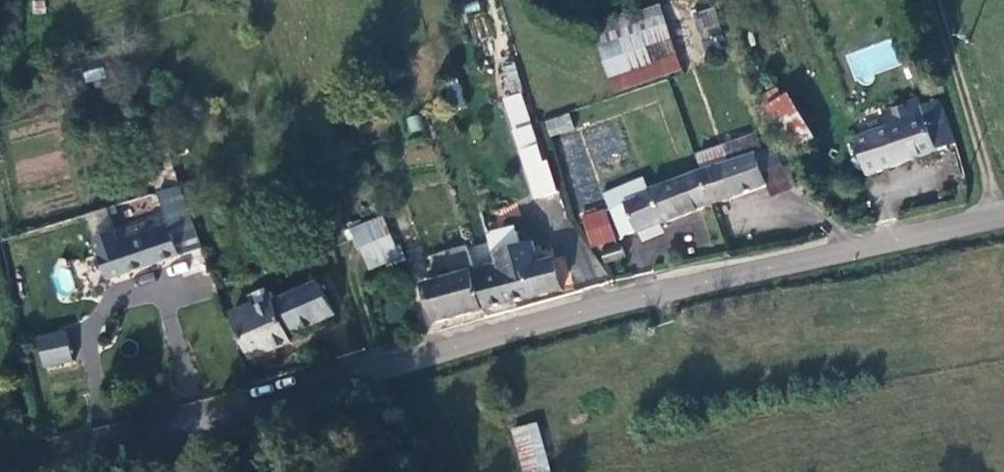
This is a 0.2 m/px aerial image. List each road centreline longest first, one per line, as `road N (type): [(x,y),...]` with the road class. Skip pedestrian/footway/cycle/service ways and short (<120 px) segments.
road 1 (unclassified): [(1003,211),(132,442),(0,463)]
road 2 (track): [(935,0),(993,213)]

